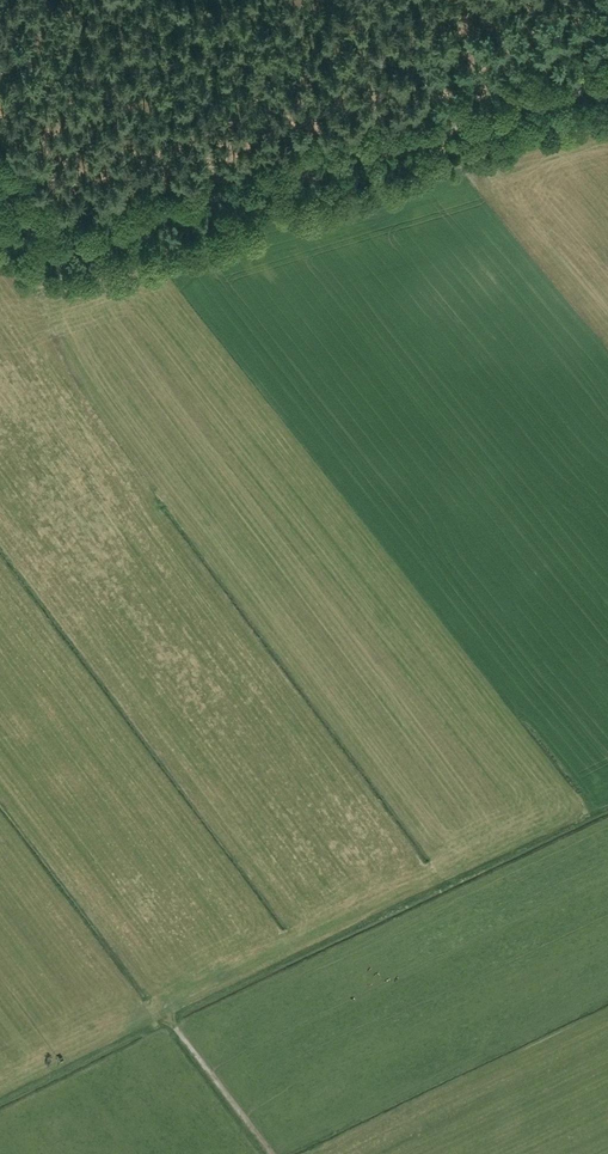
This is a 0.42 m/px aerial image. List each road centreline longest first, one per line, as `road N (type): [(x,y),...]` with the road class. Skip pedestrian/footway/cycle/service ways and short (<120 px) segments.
road 1 (track): [(607,81),(71,245),(38,238),(0,188)]

